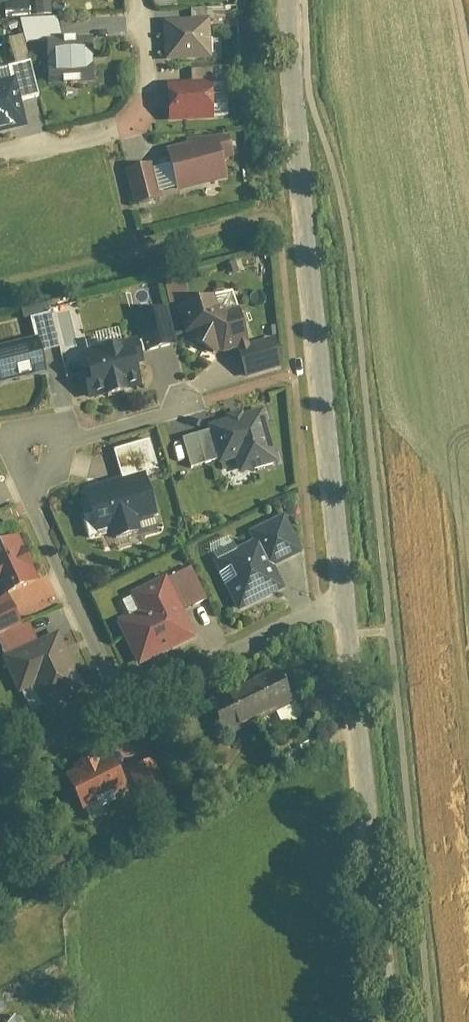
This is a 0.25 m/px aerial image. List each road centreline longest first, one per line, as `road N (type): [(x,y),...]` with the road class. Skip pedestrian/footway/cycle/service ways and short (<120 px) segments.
road 1 (residential): [(182,411),(40,455),(31,508),(126,714),(345,603)]
road 2 (residential): [(345,603),(298,164),(290,0)]
road 3 (residential): [(390,1021),(345,603)]
road 4 (residential): [(138,0),(146,92),(131,120),(108,133),(0,159)]

